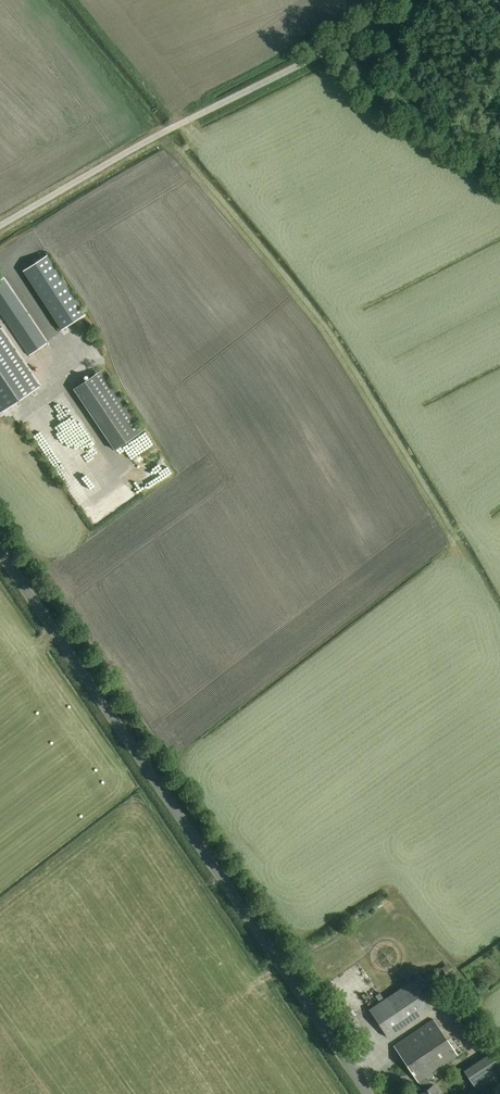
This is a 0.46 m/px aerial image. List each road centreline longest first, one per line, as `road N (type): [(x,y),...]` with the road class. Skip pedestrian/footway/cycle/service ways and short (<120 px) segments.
road 1 (unclassified): [(369,1093),(0,551)]

